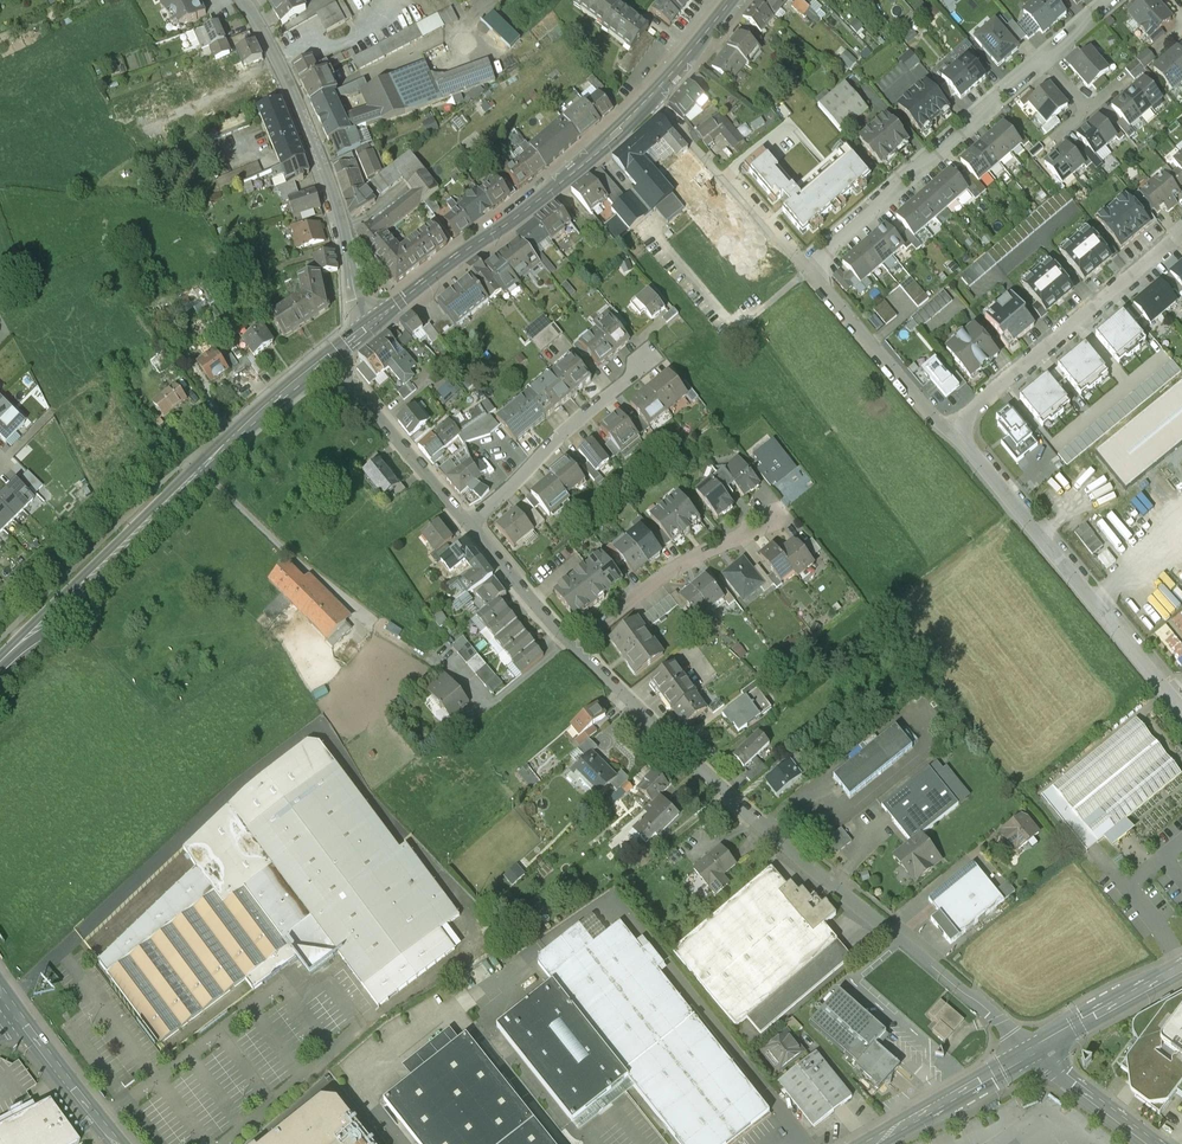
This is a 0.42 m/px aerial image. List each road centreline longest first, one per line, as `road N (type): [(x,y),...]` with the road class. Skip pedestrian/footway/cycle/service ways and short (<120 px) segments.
road 1 (residential): [(577,645),(795,852),(1034,1051)]
road 2 (secondary): [(361,331),(198,469),(0,660)]
road 3 (secondary): [(650,98),(557,182),(361,331)]
road 4 (residential): [(1181,706),(960,431)]
road 5 (residential): [(247,0),(308,136),(347,246),(361,331)]
road 6 (residential): [(1046,60),(808,268)]
road 7 (residential): [(1181,235),(975,402),(960,431)]
road 8 (residential): [(469,524),(644,359)]
road 9 (residential): [(577,645),(655,580),(772,516)]
road 10 (residential): [(808,268),(650,98)]
road 11 (residential): [(960,431),(808,268)]
road 12 (residential): [(349,375),(469,524)]
road 13 (unclassified): [(1034,1051),(872,1143)]
road 14 (unclassified): [(1181,968),(1034,1051)]
road 15 (unclassified): [(15,1012),(116,1143)]
road 16 (residential): [(469,524),(577,645)]
road 17 (unclassified): [(1034,1051),(1155,1143)]
road 18 (secondary): [(729,0),(650,98)]

